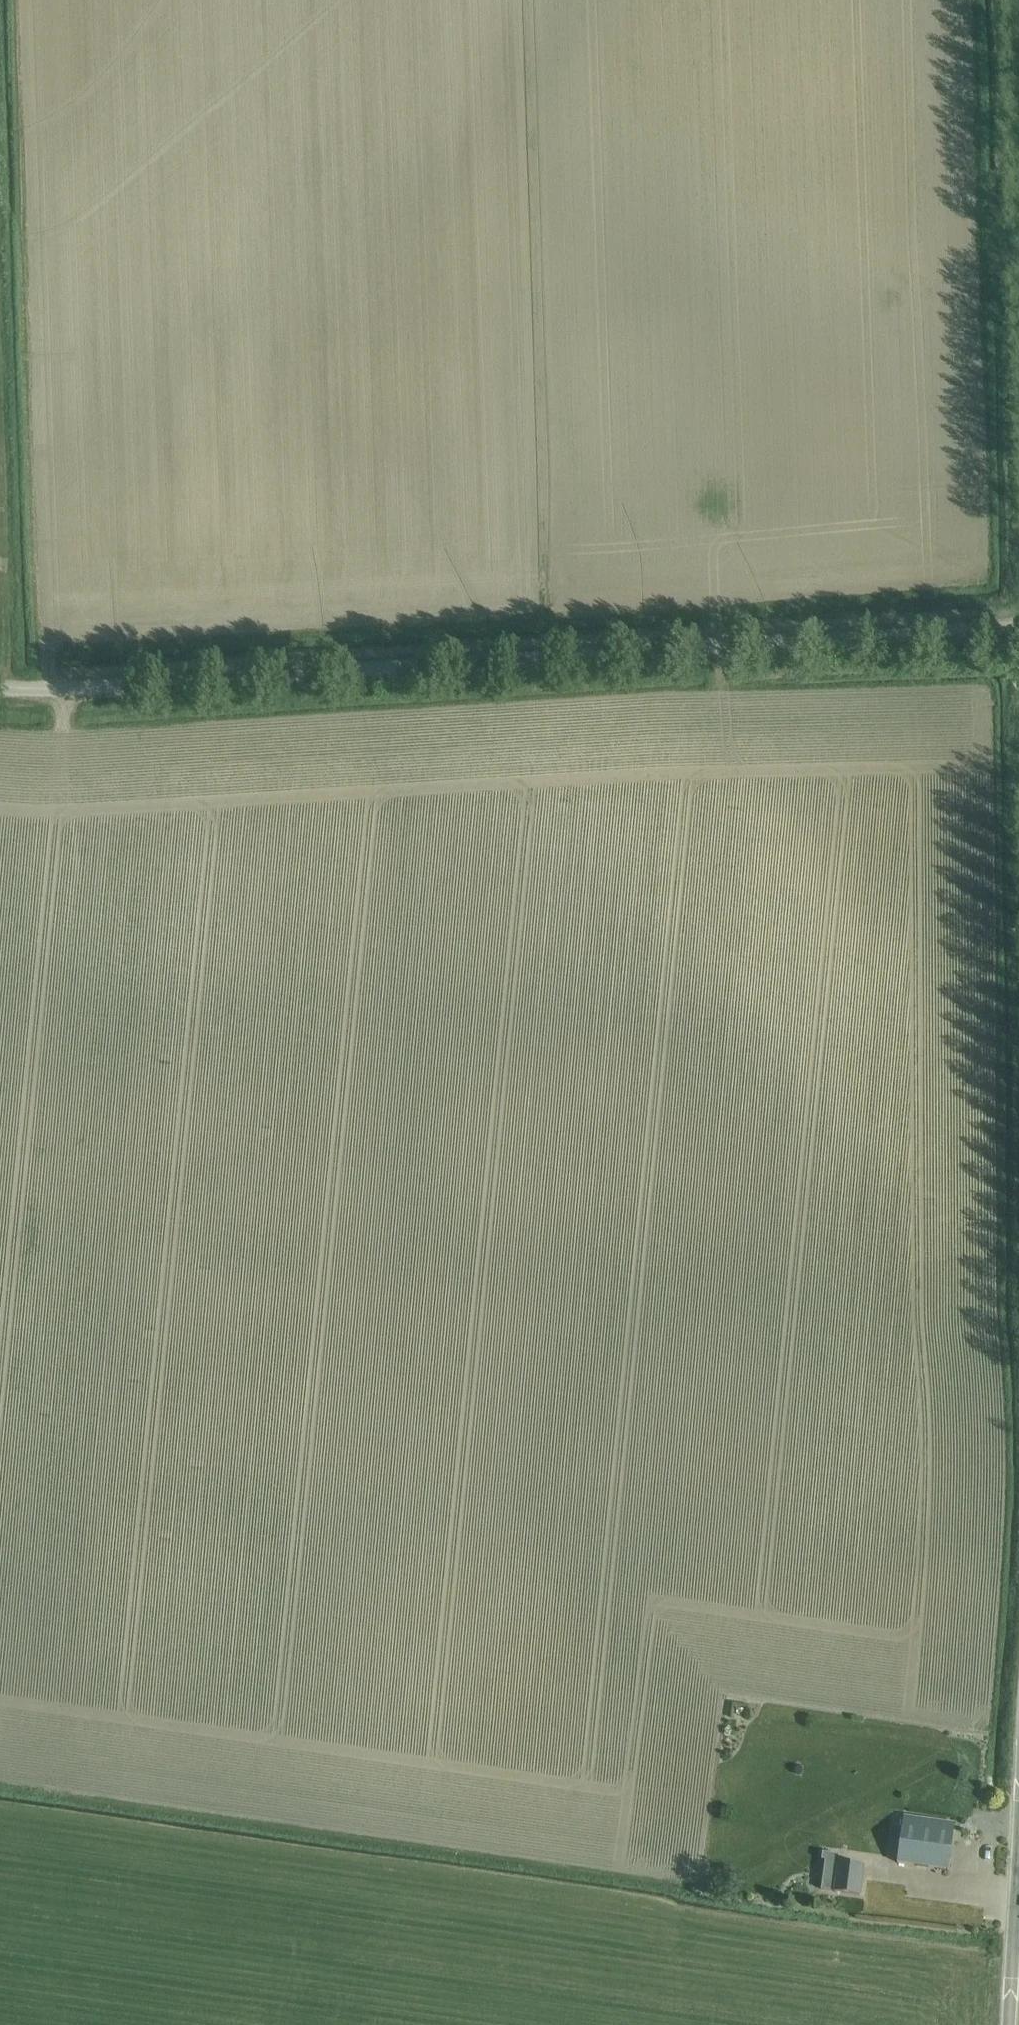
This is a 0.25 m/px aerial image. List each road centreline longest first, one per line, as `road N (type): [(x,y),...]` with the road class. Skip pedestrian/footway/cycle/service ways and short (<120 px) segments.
road 1 (unclassified): [(0,689),(141,690),(1018,631)]
road 2 (unclassified): [(1009,2024),(1017,1872)]

